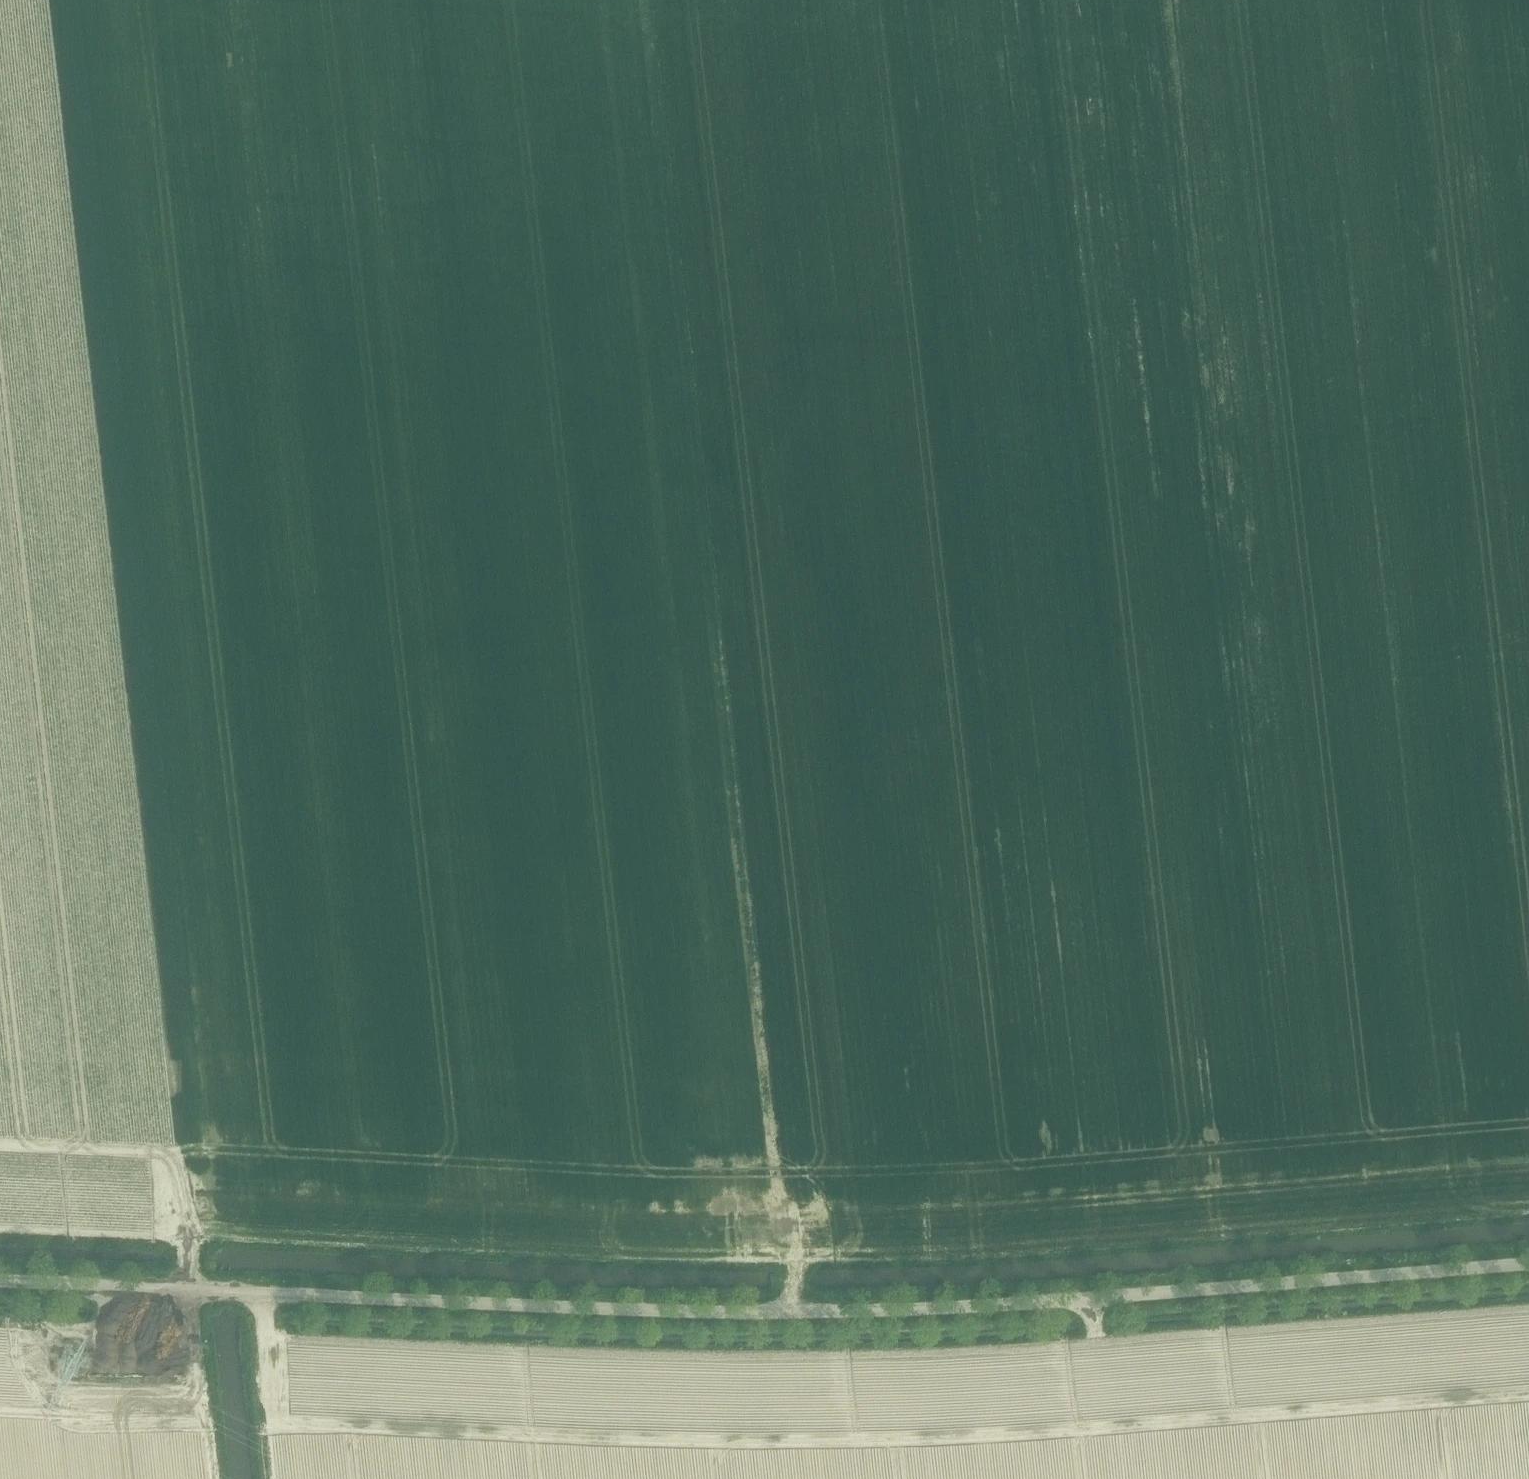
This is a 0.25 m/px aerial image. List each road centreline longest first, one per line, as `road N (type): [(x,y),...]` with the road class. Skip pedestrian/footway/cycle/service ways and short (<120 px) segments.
road 1 (unclassified): [(0,1281),(821,1312),(1528,1263)]

